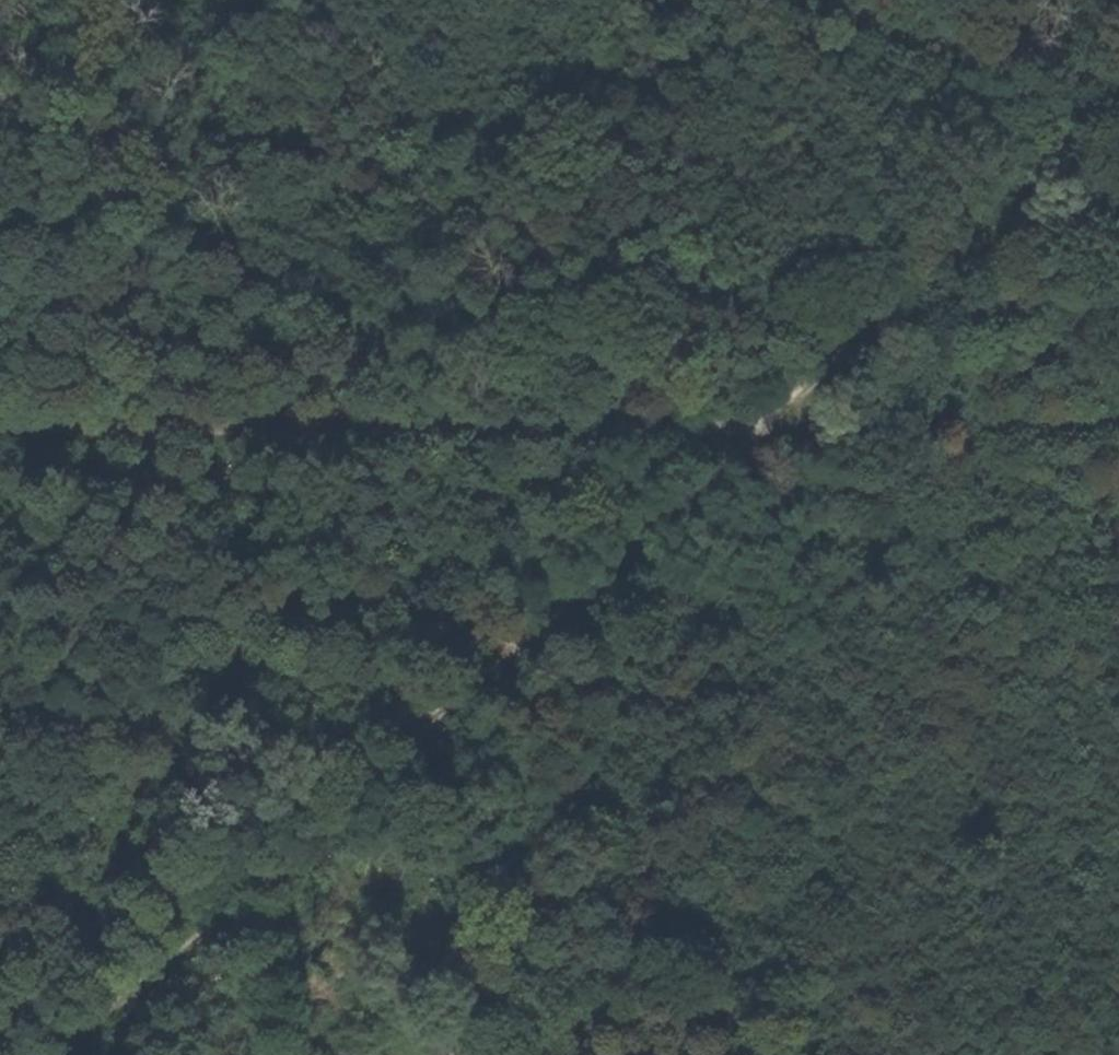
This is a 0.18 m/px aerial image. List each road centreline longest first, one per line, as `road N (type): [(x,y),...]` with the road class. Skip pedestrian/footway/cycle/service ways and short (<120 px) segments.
road 1 (track): [(1118,117),(521,660),(65,1054)]
road 2 (track): [(1118,423),(0,430)]

